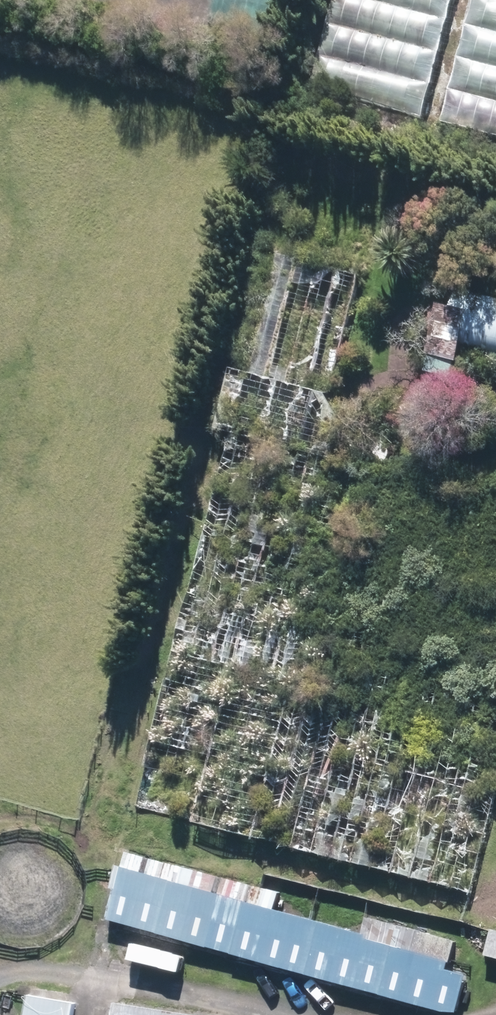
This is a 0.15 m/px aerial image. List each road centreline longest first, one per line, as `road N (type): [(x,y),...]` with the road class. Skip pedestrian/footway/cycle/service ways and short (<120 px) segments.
road 1 (track): [(320,1014),(145,978),(32,971),(0,976)]

